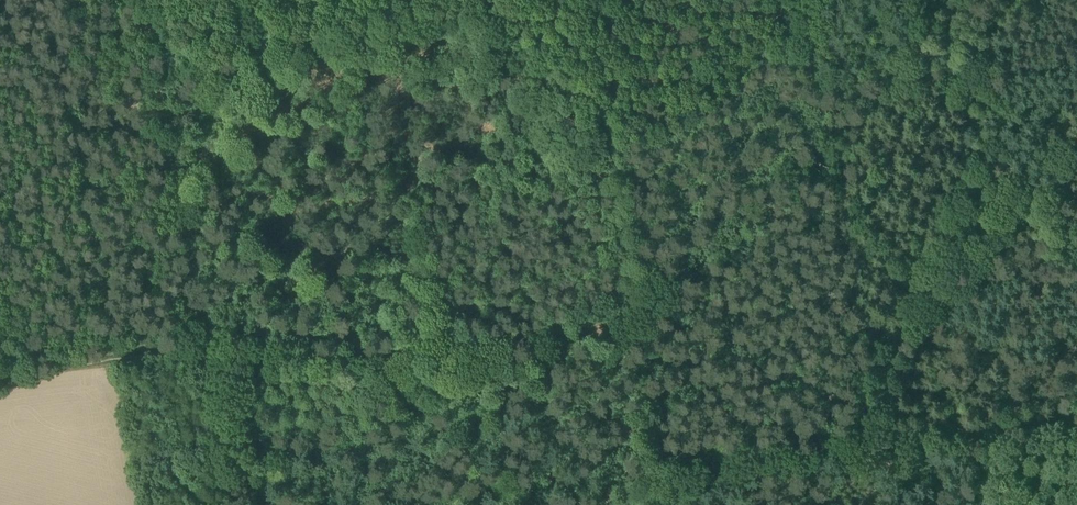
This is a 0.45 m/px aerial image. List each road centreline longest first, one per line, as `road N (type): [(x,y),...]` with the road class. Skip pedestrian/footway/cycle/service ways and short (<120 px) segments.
road 1 (track): [(430,357),(634,328),(645,340),(665,459),(682,464),(837,455),(994,428)]
road 2 (track): [(430,357),(215,357),(204,349),(146,0)]
road 3 (track): [(0,372),(190,343),(204,349)]

